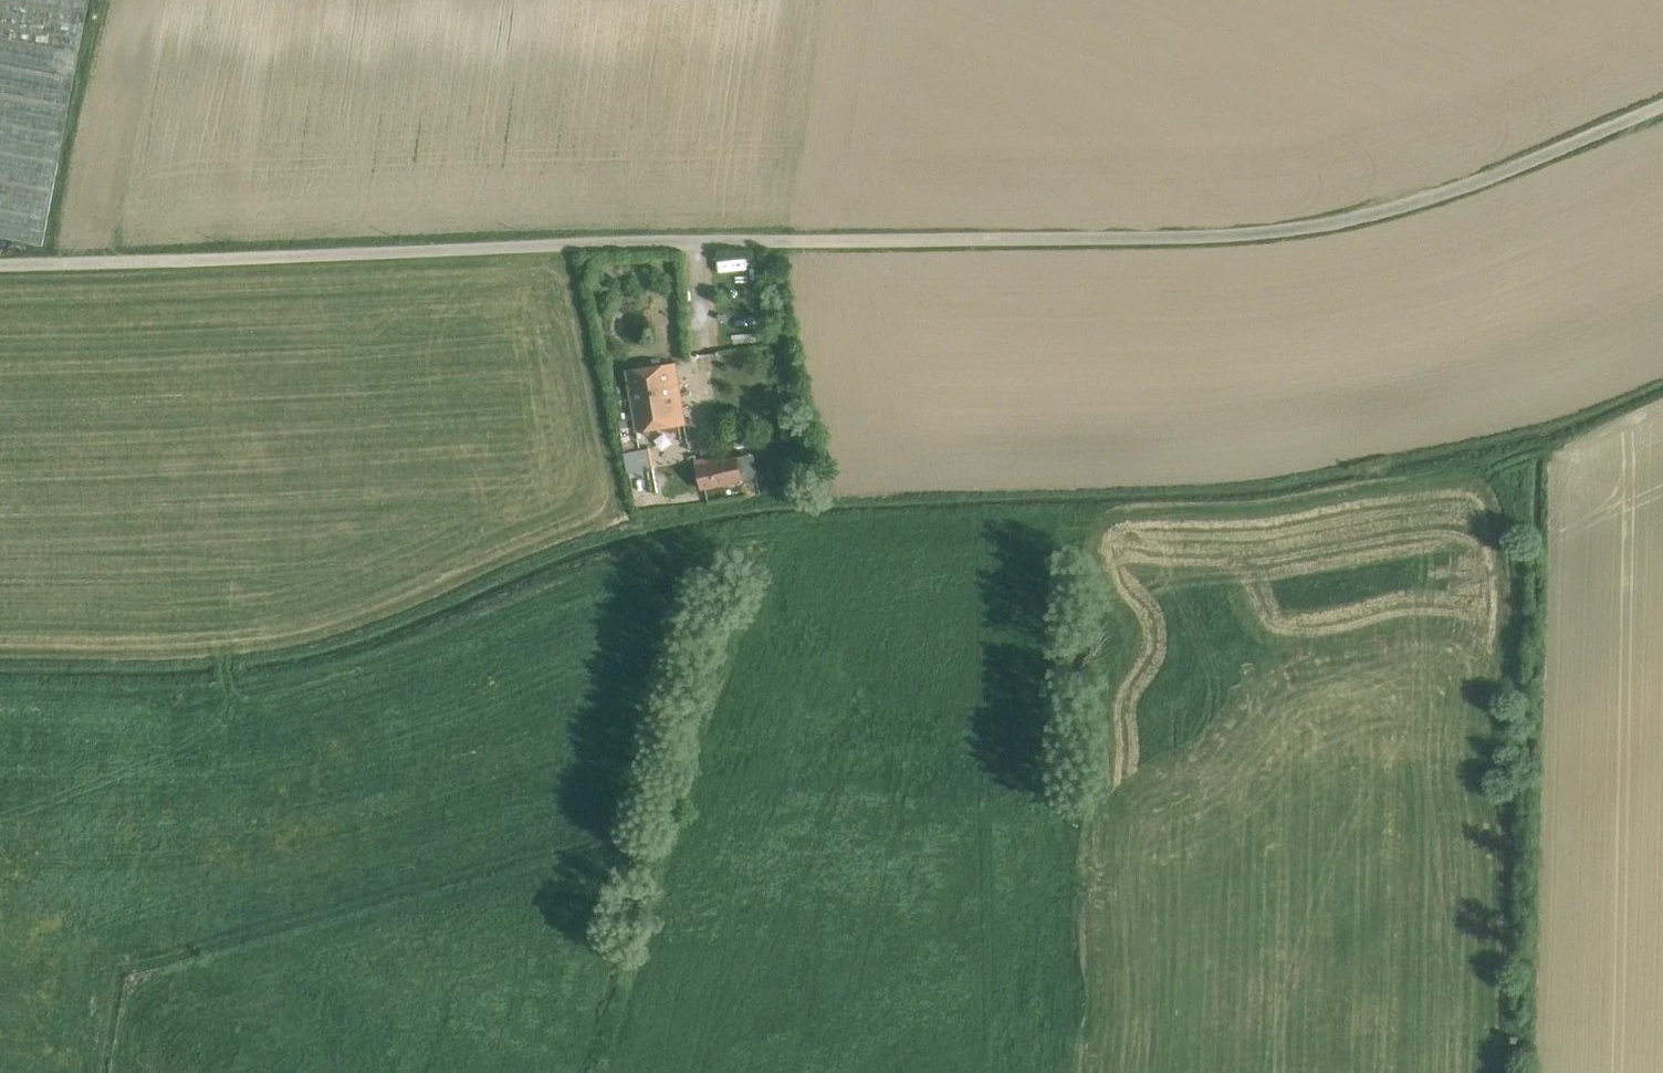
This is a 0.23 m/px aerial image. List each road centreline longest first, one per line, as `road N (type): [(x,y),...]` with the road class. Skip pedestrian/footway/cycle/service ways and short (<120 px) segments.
road 1 (unclassified): [(1662,107),(1498,175),(1340,223),(1236,235),(598,243),(0,264)]

